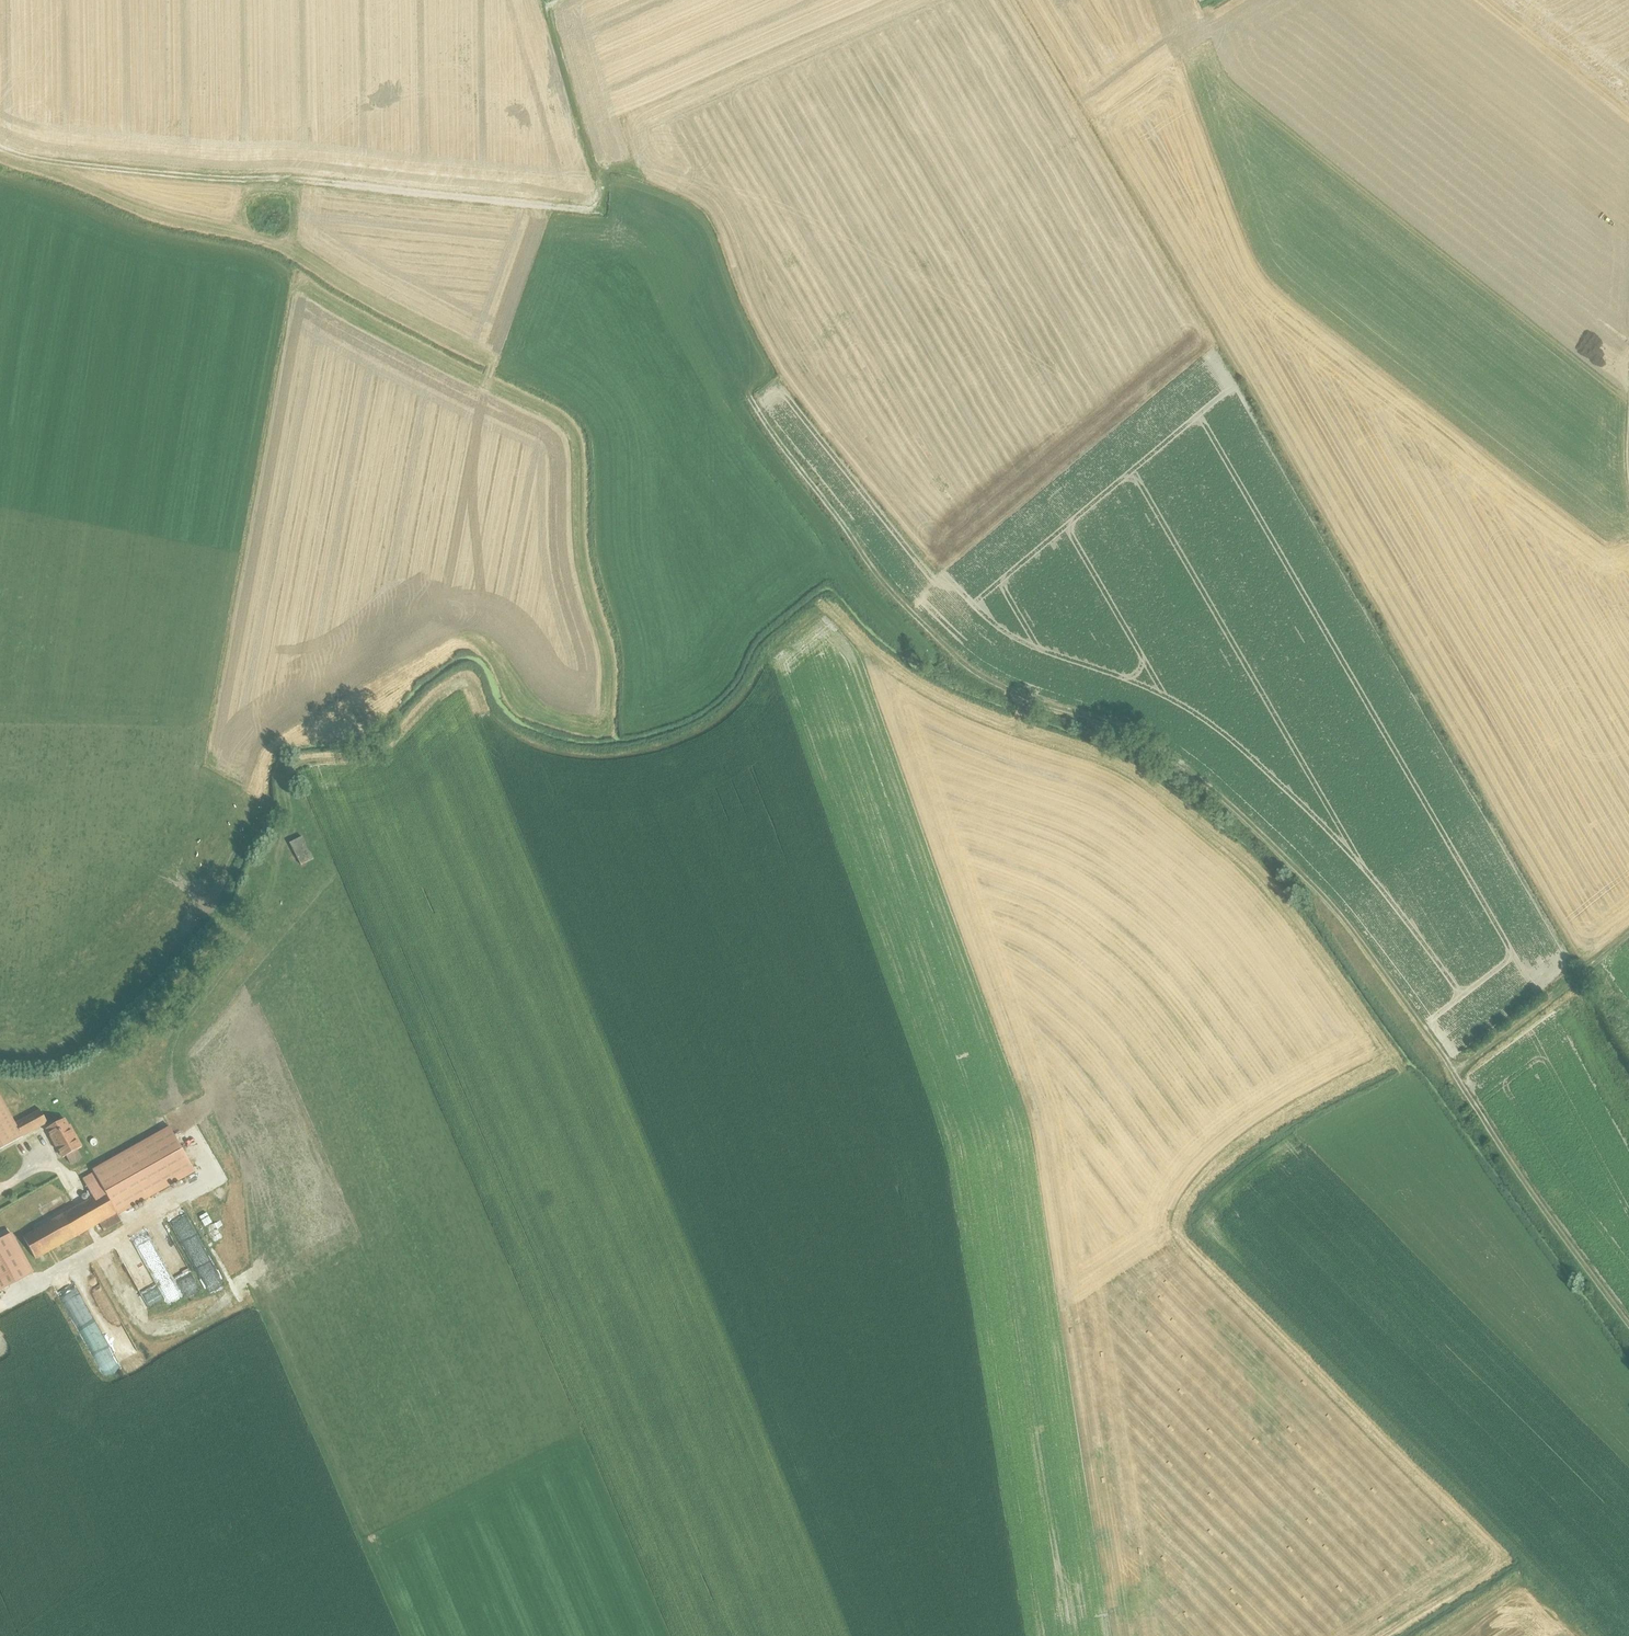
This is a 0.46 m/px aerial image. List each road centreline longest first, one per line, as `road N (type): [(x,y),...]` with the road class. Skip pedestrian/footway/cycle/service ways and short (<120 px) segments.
road 1 (track): [(773,372),(748,395),(893,596),(992,684),(1146,741),(1251,824),(1338,912),(1451,1073)]
road 2 (track): [(0,146),(26,157),(146,171),(372,176),(586,203),(616,177)]
road 3 (track): [(1451,1073),(1628,1325)]
road 4 (track): [(1451,1073),(1628,937)]

